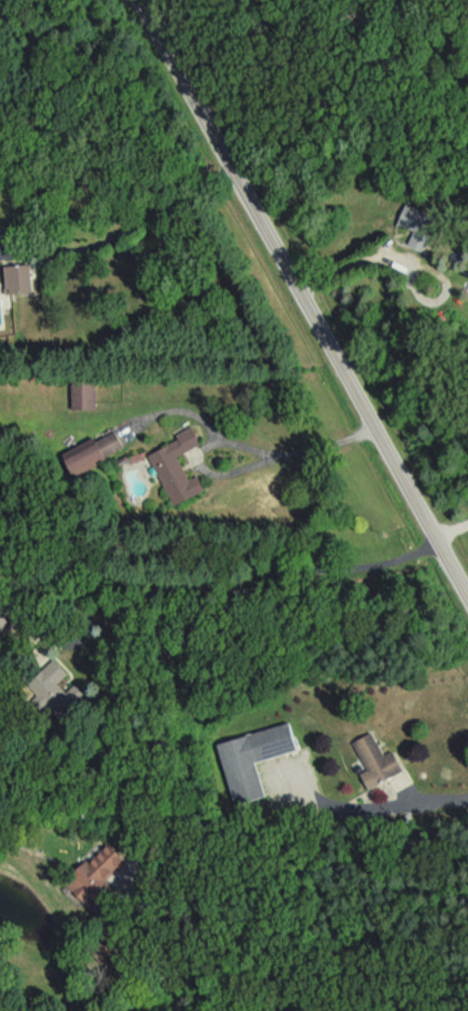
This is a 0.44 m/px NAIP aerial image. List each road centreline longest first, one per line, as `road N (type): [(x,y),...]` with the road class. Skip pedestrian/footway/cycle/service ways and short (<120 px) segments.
road 1 (tertiary): [(467,603),(141,0)]

